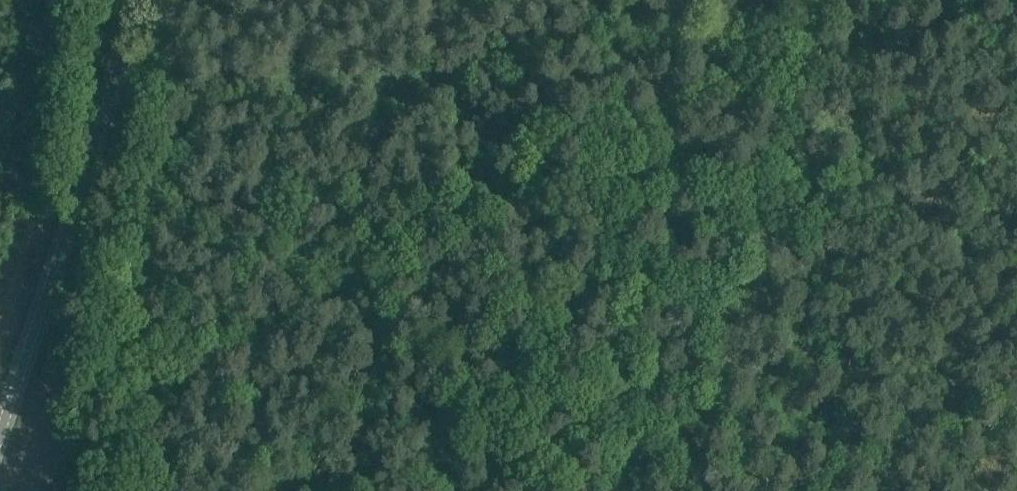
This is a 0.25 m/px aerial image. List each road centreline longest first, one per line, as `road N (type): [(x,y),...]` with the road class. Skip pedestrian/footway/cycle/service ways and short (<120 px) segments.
road 1 (unclassified): [(0,433),(113,86),(133,0)]

